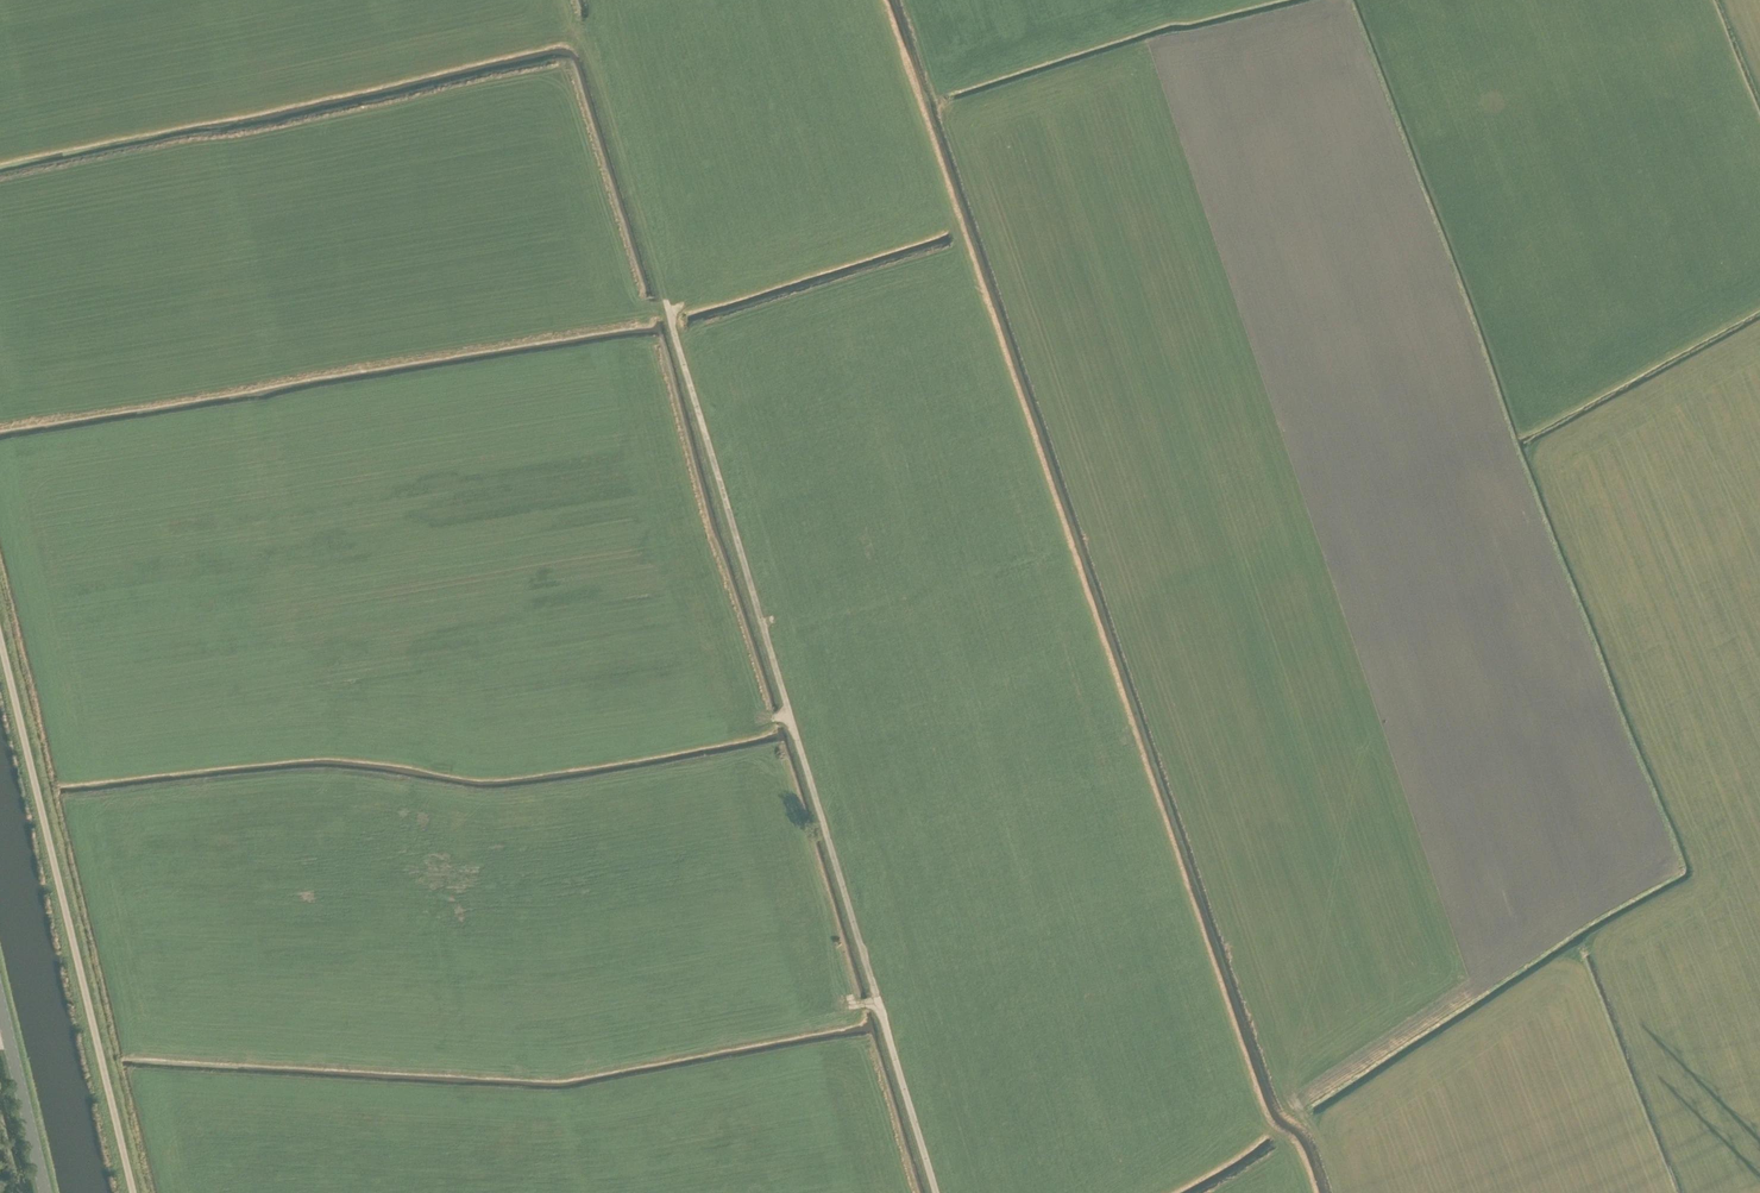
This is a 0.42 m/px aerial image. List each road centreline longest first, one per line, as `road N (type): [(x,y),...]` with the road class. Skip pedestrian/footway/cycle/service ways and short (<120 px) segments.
road 1 (track): [(668,310),(591,60),(572,28)]
road 2 (secondary): [(46,1192),(0,1002)]

